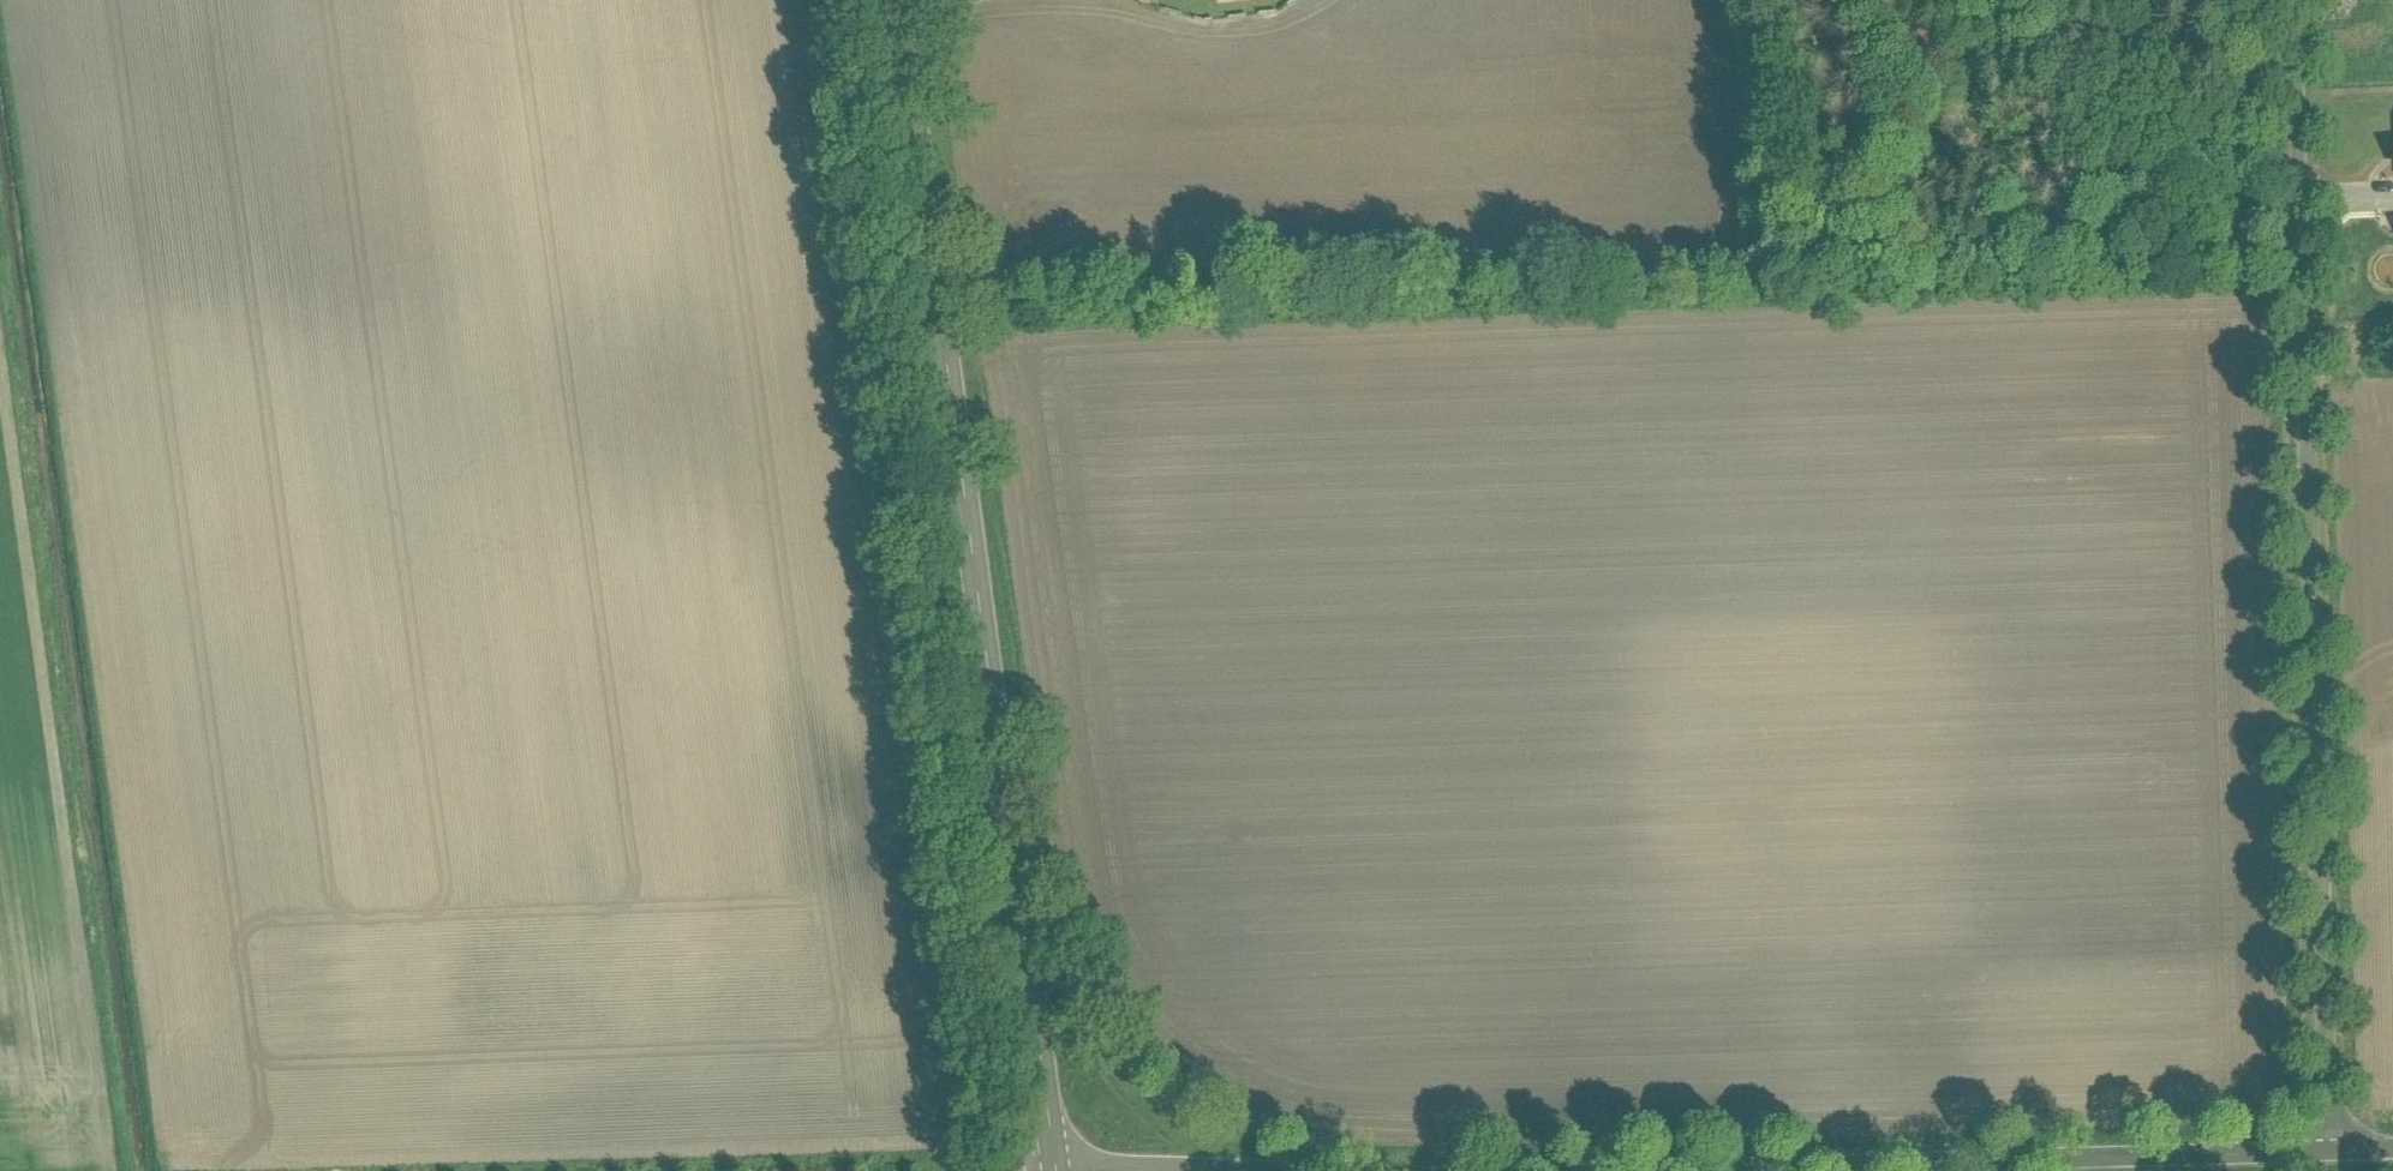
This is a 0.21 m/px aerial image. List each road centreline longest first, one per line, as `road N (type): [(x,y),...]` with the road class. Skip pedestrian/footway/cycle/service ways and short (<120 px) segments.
road 1 (tertiary): [(900,0),(1052,1170)]
road 2 (residential): [(2334,1147),(2293,0)]
road 3 (tertiary): [(2334,1147),(1668,1170)]

